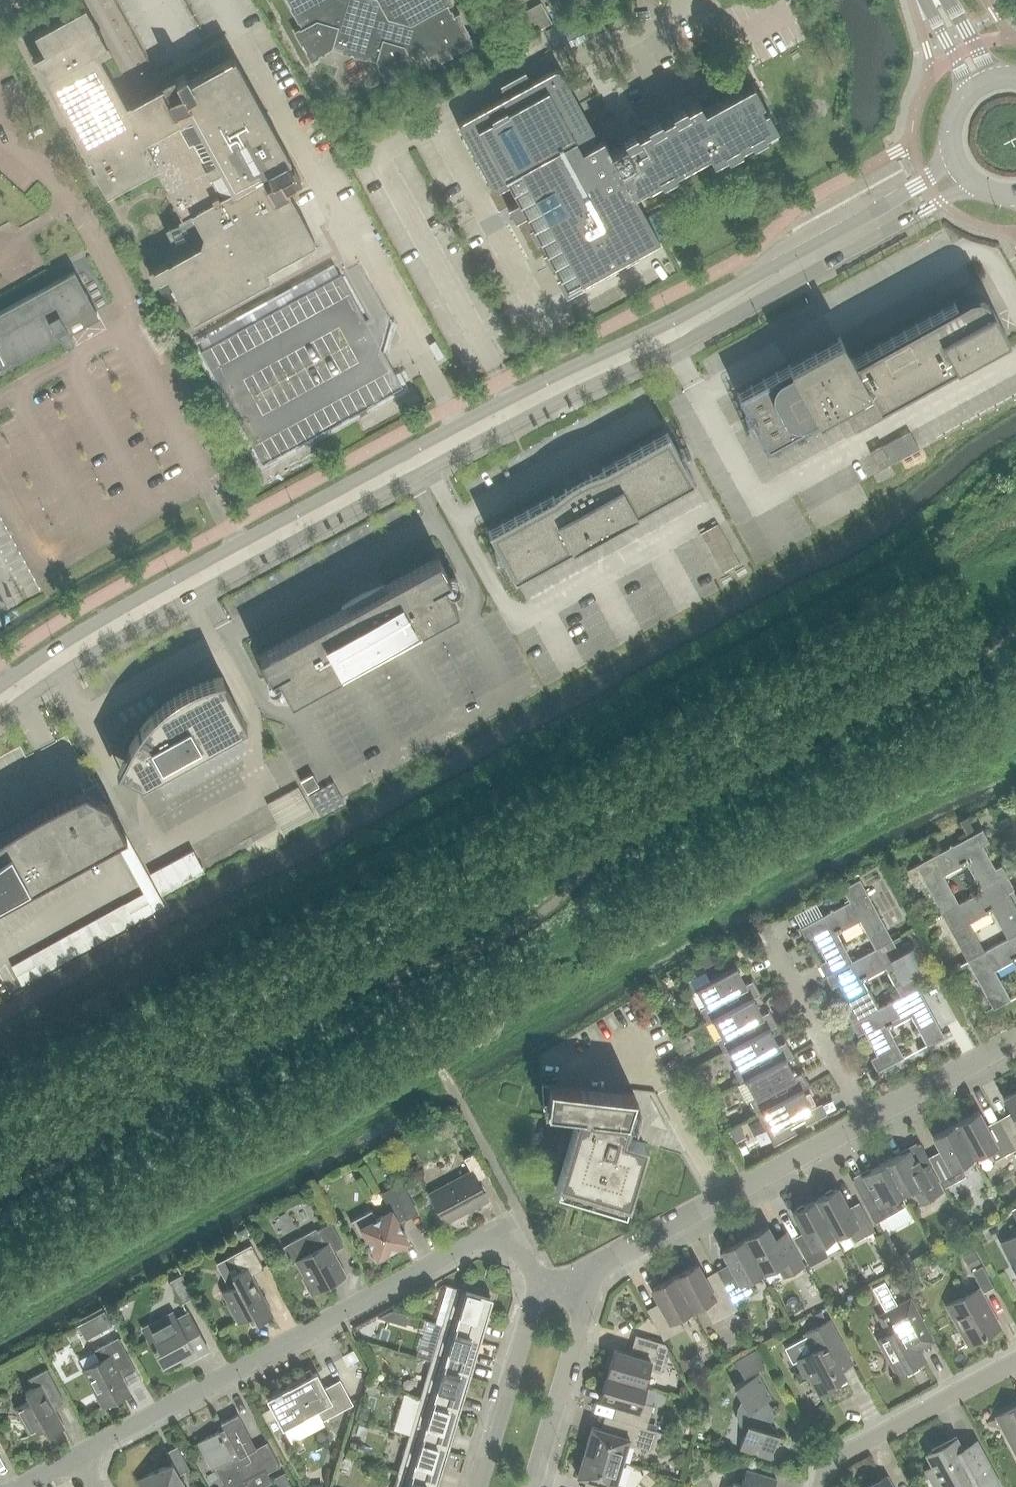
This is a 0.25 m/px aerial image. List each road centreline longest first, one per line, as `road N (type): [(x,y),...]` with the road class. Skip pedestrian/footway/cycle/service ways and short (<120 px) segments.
road 1 (secondary): [(0,723),(134,632),(482,444),(682,351),(979,186)]
road 2 (secondary): [(953,156),(924,181),(798,255),(237,544),(0,686)]
road 3 (residential): [(79,1457),(496,1235),(508,1238),(542,1289)]
road 4 (residential): [(596,1276),(866,1126)]
road 5 (residential): [(810,1486),(844,1444),(1015,1370)]
road 6 (residential): [(533,1486),(596,1276)]
road 7 (residential): [(542,1289),(482,1486)]
road 8 (residential): [(866,1126),(777,952)]
road 9 (residential): [(866,1126),(1015,1046)]

